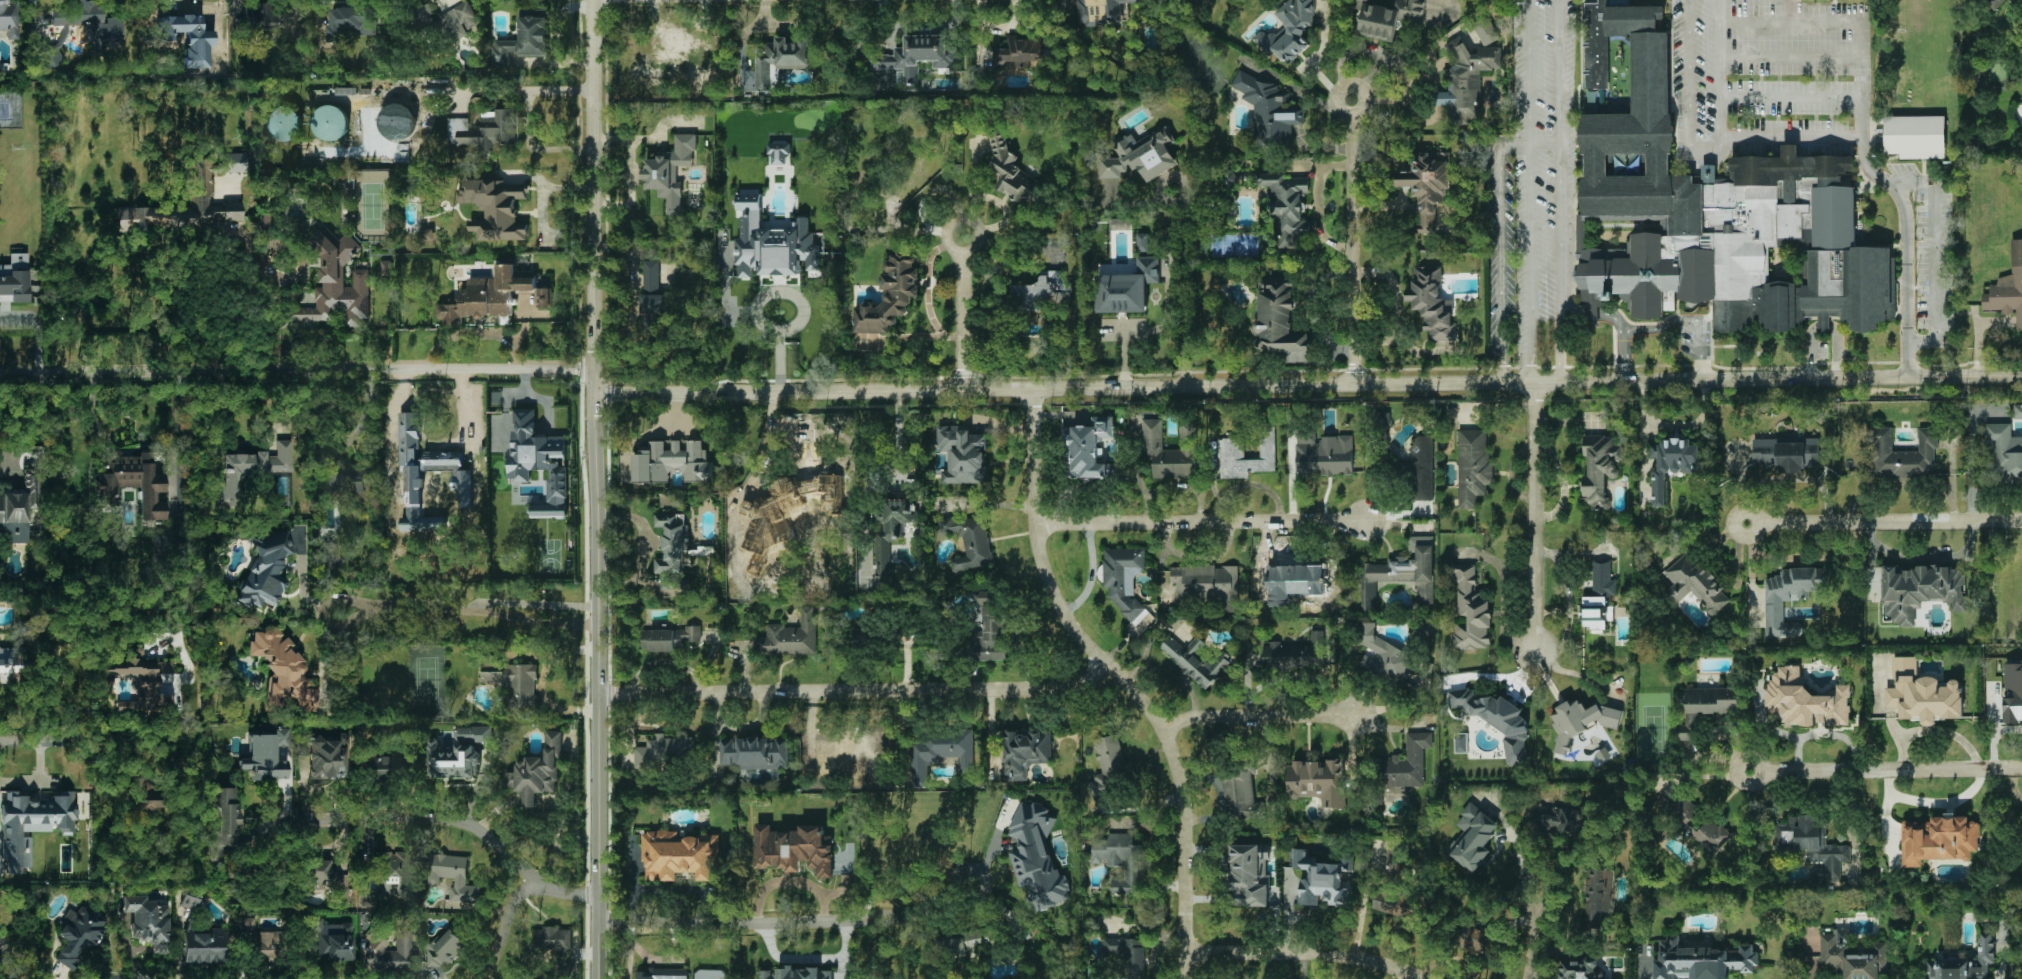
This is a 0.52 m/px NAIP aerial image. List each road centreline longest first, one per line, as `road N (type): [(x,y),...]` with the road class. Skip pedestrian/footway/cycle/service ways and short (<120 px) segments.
road 1 (tertiary): [(2021,378),(609,393),(592,381)]
road 2 (tertiary): [(598,978),(593,0)]
road 3 (residential): [(1185,978),(1177,773),(1161,730),(1048,589),(1032,525),(1031,390)]
road 4 (residential): [(592,381),(573,368),(0,378)]
road 5 (residential): [(1101,662),(1080,683),(1056,689),(597,692)]
road 6 (residential): [(990,877),(919,911),(863,924),(615,921),(597,909)]
road 7 (residential): [(597,909),(578,893),(529,879),(460,820),(274,818)]
road 8 (residential): [(1361,519),(1032,525)]
road 9 (residential): [(1354,385),(1350,101)]
road 10 (residential): [(2021,520),(1745,524)]
road 11 (residential): [(2021,768),(1748,772)]
road 12 (residential): [(1536,383),(1532,650)]
road 13 (residential): [(1425,978),(1340,953),(1184,950)]
road 14 (residential): [(1347,719),(1189,717),(1161,730)]
road 15 (residential): [(964,389),(964,237)]

